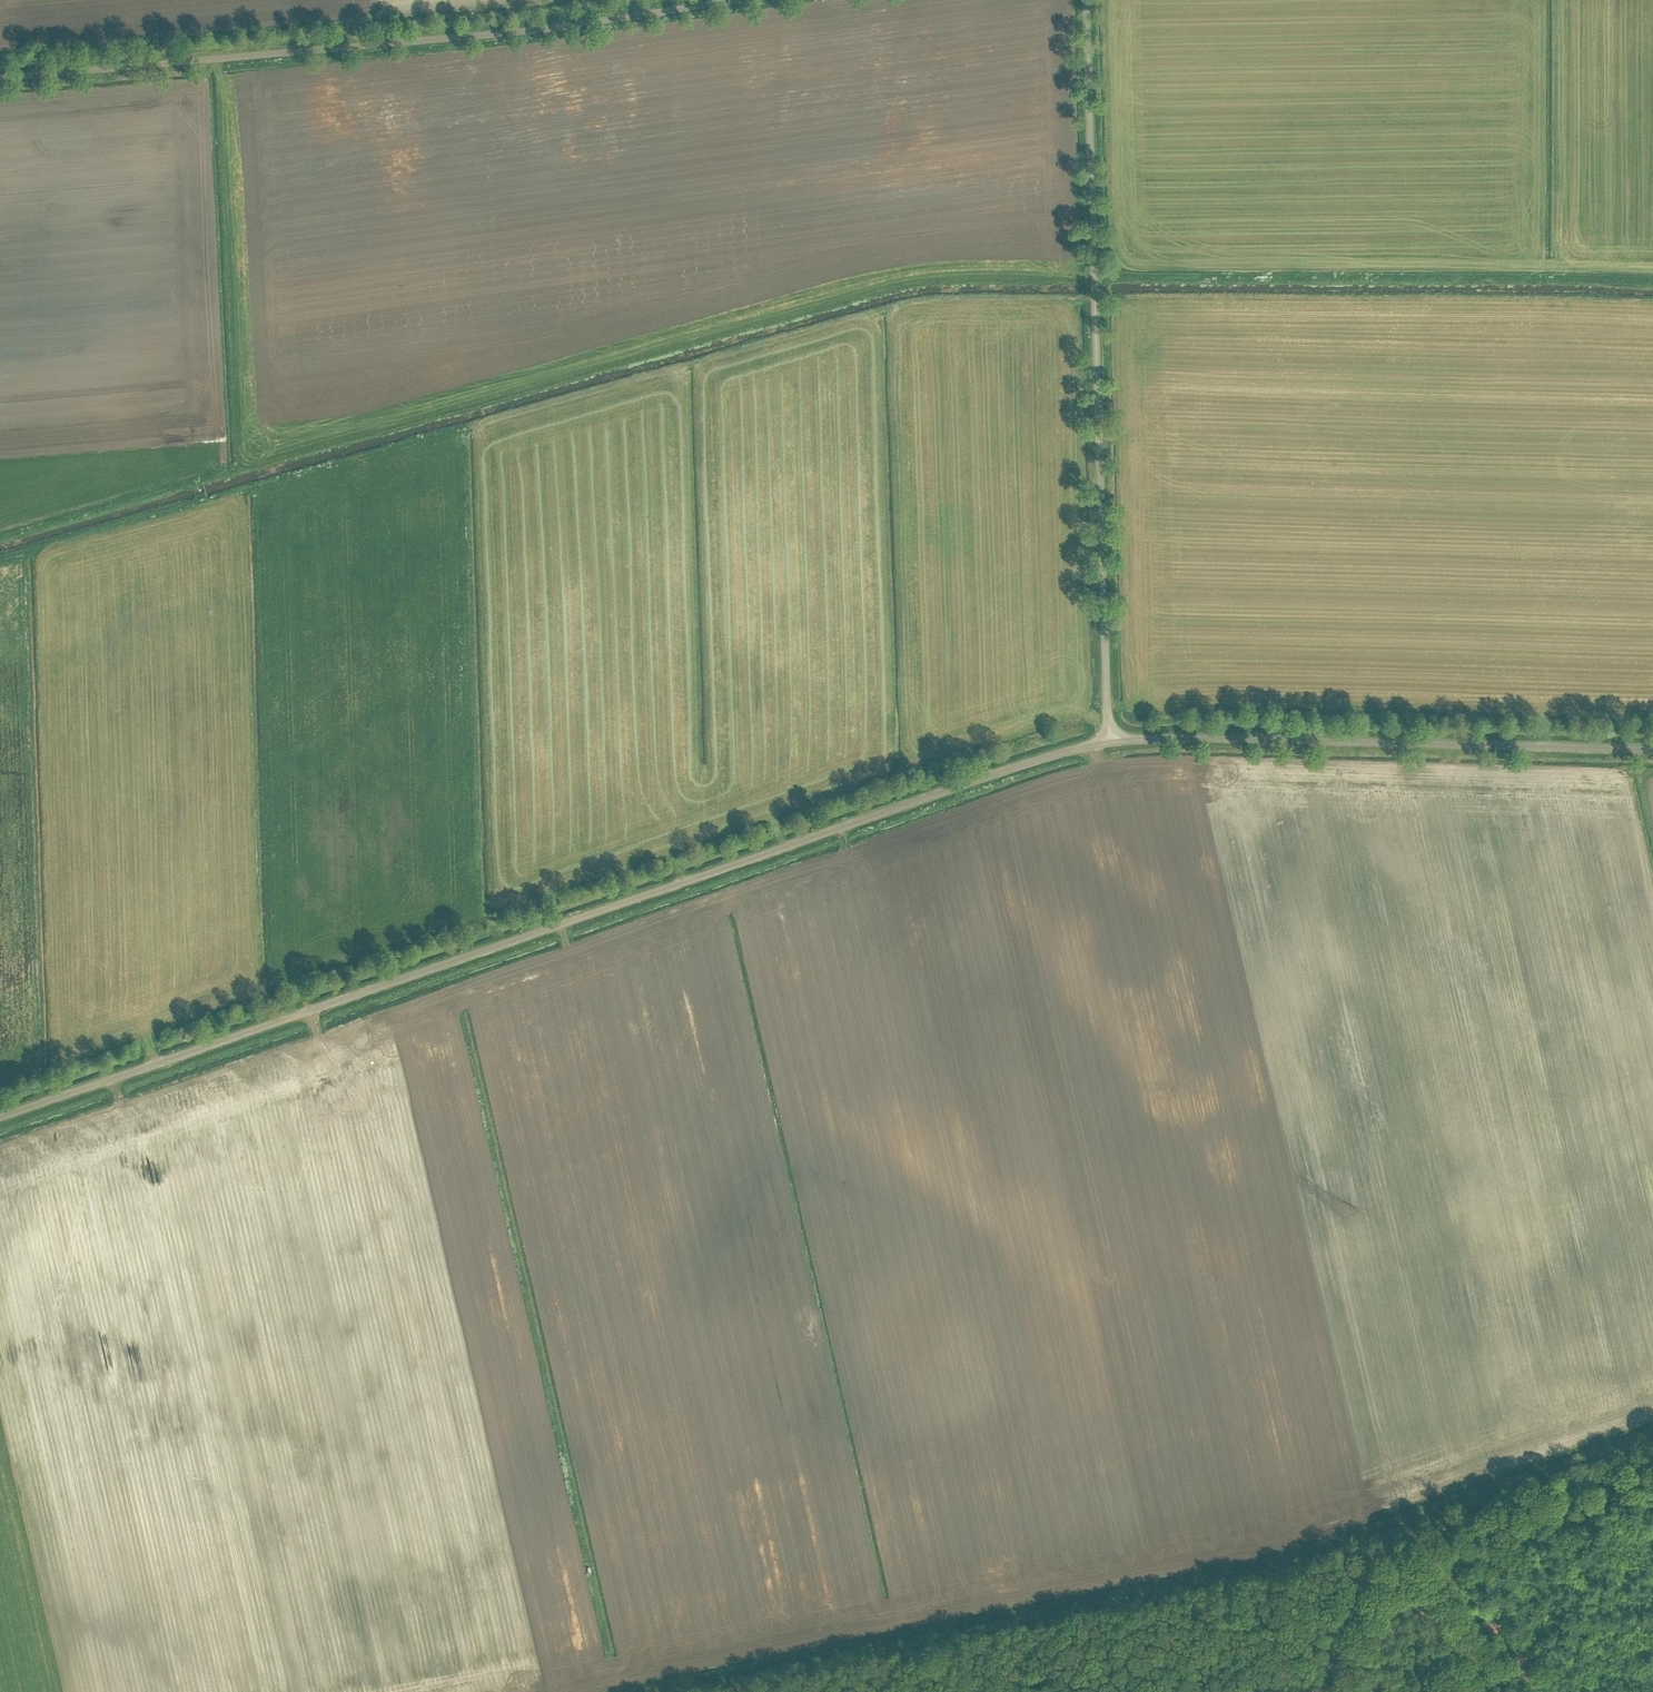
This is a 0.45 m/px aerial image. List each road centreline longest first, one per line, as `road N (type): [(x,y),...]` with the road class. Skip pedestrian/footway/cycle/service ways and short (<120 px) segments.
road 1 (unclassified): [(1108,740),(0,1117)]
road 2 (unclassified): [(0,77),(533,30),(738,0)]
road 3 (unclassified): [(1108,740),(1086,0)]
road 4 (unclassified): [(1652,748),(1108,740)]
road 5 (track): [(1509,1691),(1447,1616),(1412,1604),(1345,1632),(1320,1691)]

